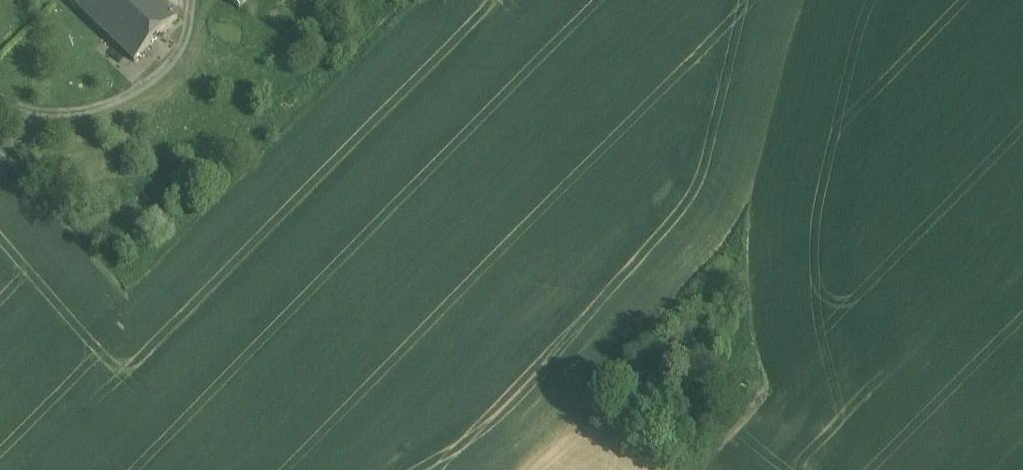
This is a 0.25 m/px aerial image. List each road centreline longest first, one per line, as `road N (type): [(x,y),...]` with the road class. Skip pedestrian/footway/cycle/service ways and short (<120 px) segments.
road 1 (track): [(0,103),(74,116),(125,99),(185,49),(195,0)]

